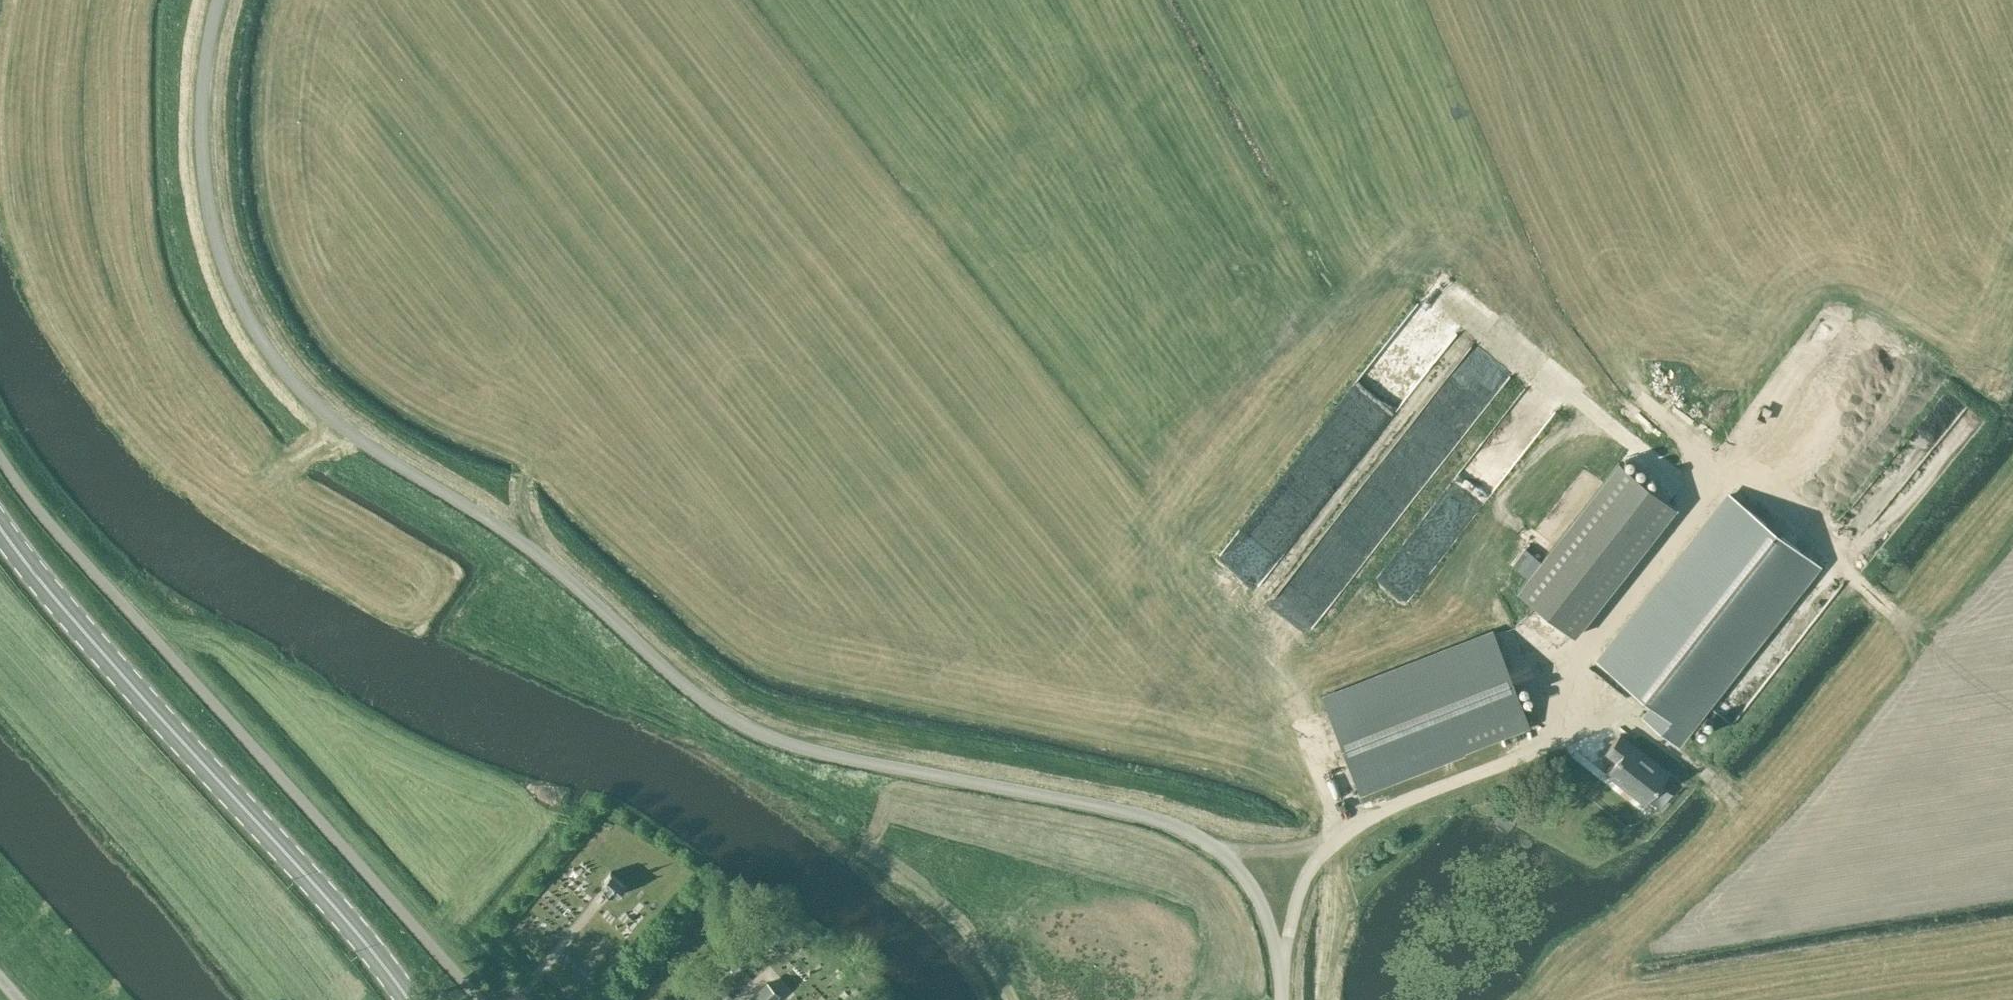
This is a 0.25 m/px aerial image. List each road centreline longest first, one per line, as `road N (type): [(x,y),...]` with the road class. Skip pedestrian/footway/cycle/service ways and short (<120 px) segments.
road 1 (unclassified): [(1284,999),(1258,899),(1212,846),(1141,816),(818,753),(738,724),(555,568),(307,397),(255,331),(213,223),(203,100),(220,0)]
road 2 (unclassified): [(479,999),(69,546),(0,458)]
road 3 (primary): [(409,999),(0,526)]

